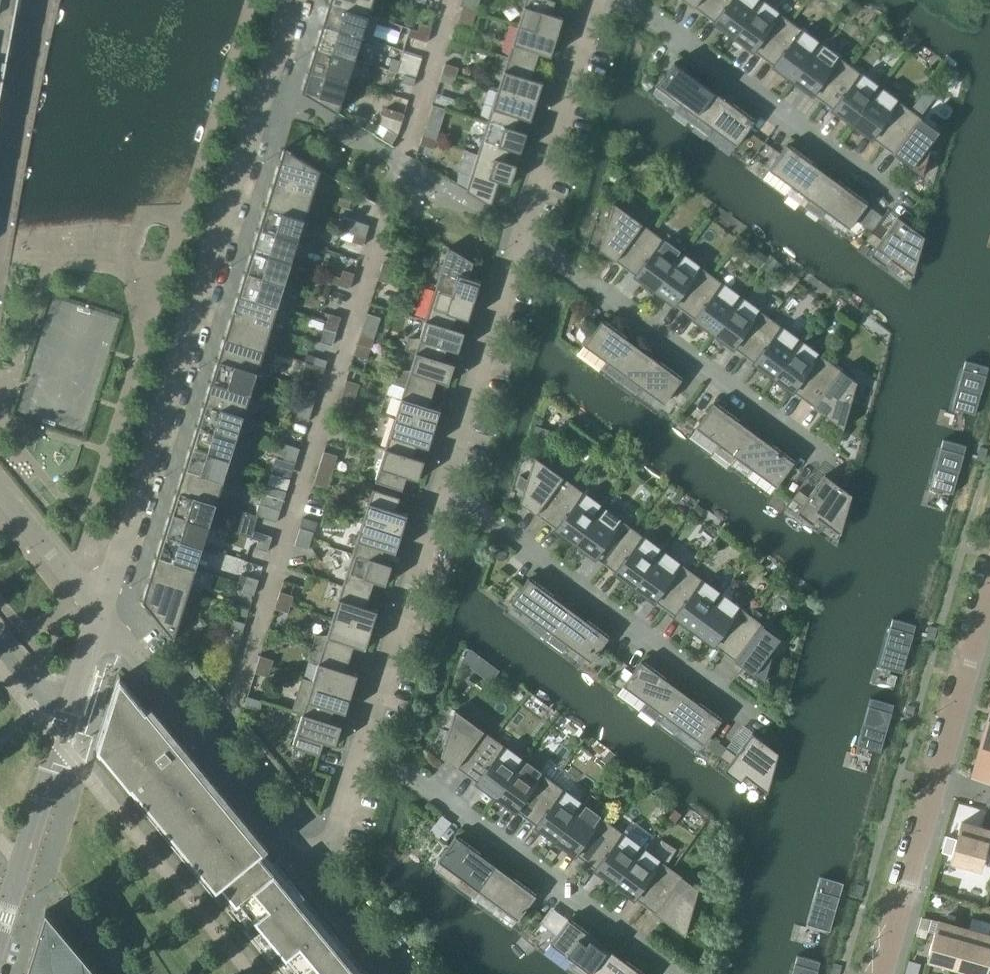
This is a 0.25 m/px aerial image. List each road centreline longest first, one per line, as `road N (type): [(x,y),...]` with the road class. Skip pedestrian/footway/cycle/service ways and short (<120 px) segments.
road 1 (residential): [(297,0),(100,616)]
road 2 (residential): [(367,757),(676,973)]
road 3 (residential): [(447,493),(752,707)]
road 4 (residential): [(521,238),(820,454)]
road 5 (residential): [(100,616),(325,887)]
road 6 (residential): [(630,0),(901,201)]
road 7 (residential): [(100,616),(0,925)]
road 8 (residential): [(367,757),(447,493)]
road 9 (residential): [(447,493),(521,238)]
road 10 (residential): [(521,238),(598,0)]
road 11 (residential): [(44,0),(0,217)]
road 12 (residential): [(940,782),(887,973)]
road 13 (residential): [(989,607),(940,782)]
road 14 (residential): [(0,493),(100,616)]
road 15 (residential): [(325,887),(367,757)]

